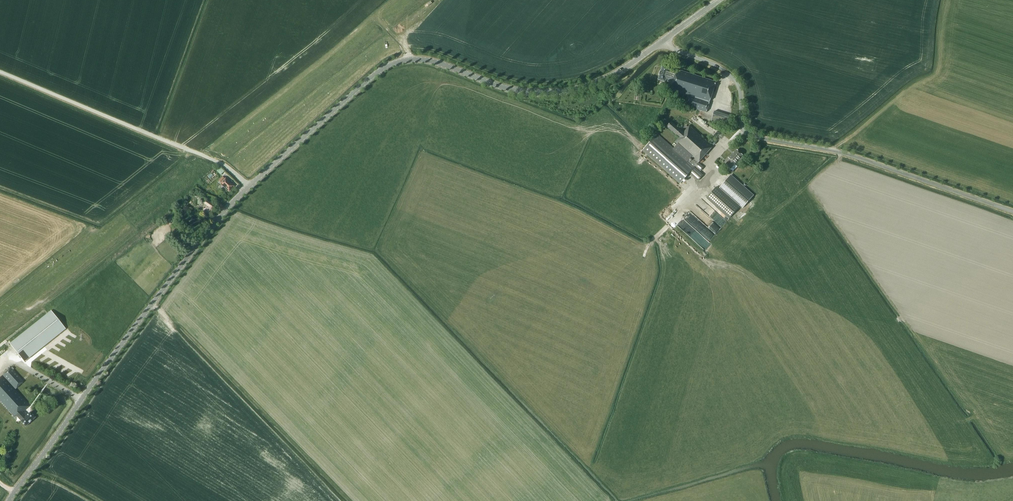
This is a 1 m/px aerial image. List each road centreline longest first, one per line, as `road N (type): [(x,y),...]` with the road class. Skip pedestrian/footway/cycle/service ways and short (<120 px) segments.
road 1 (tertiary): [(8,500),(222,214),(377,72),(431,60),(510,89),(557,91),(610,77),(660,43)]
road 2 (tertiary): [(660,43),(730,75),(751,134),(848,154),(1012,212)]

